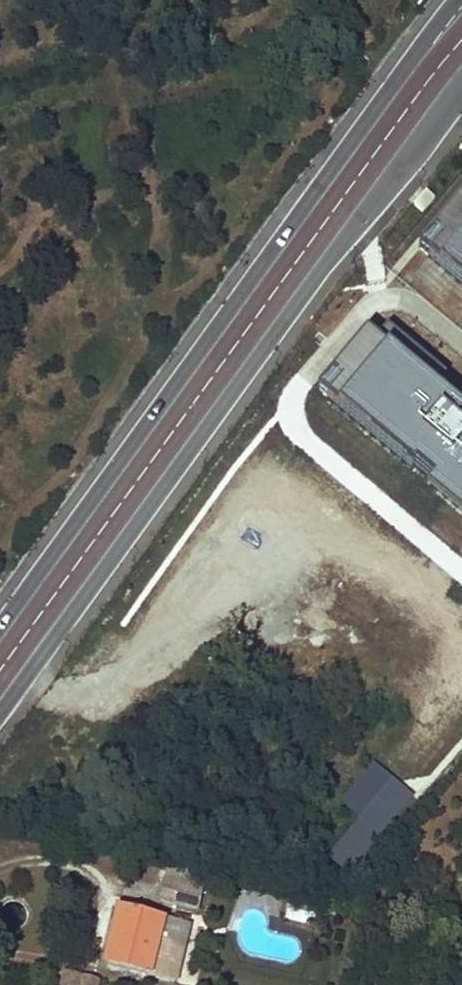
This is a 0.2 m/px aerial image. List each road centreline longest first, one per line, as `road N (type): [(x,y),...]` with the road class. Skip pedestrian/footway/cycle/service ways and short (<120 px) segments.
road 1 (secondary): [(460,0),(0,622)]
road 2 (secondary): [(0,710),(314,282),(461,98)]

